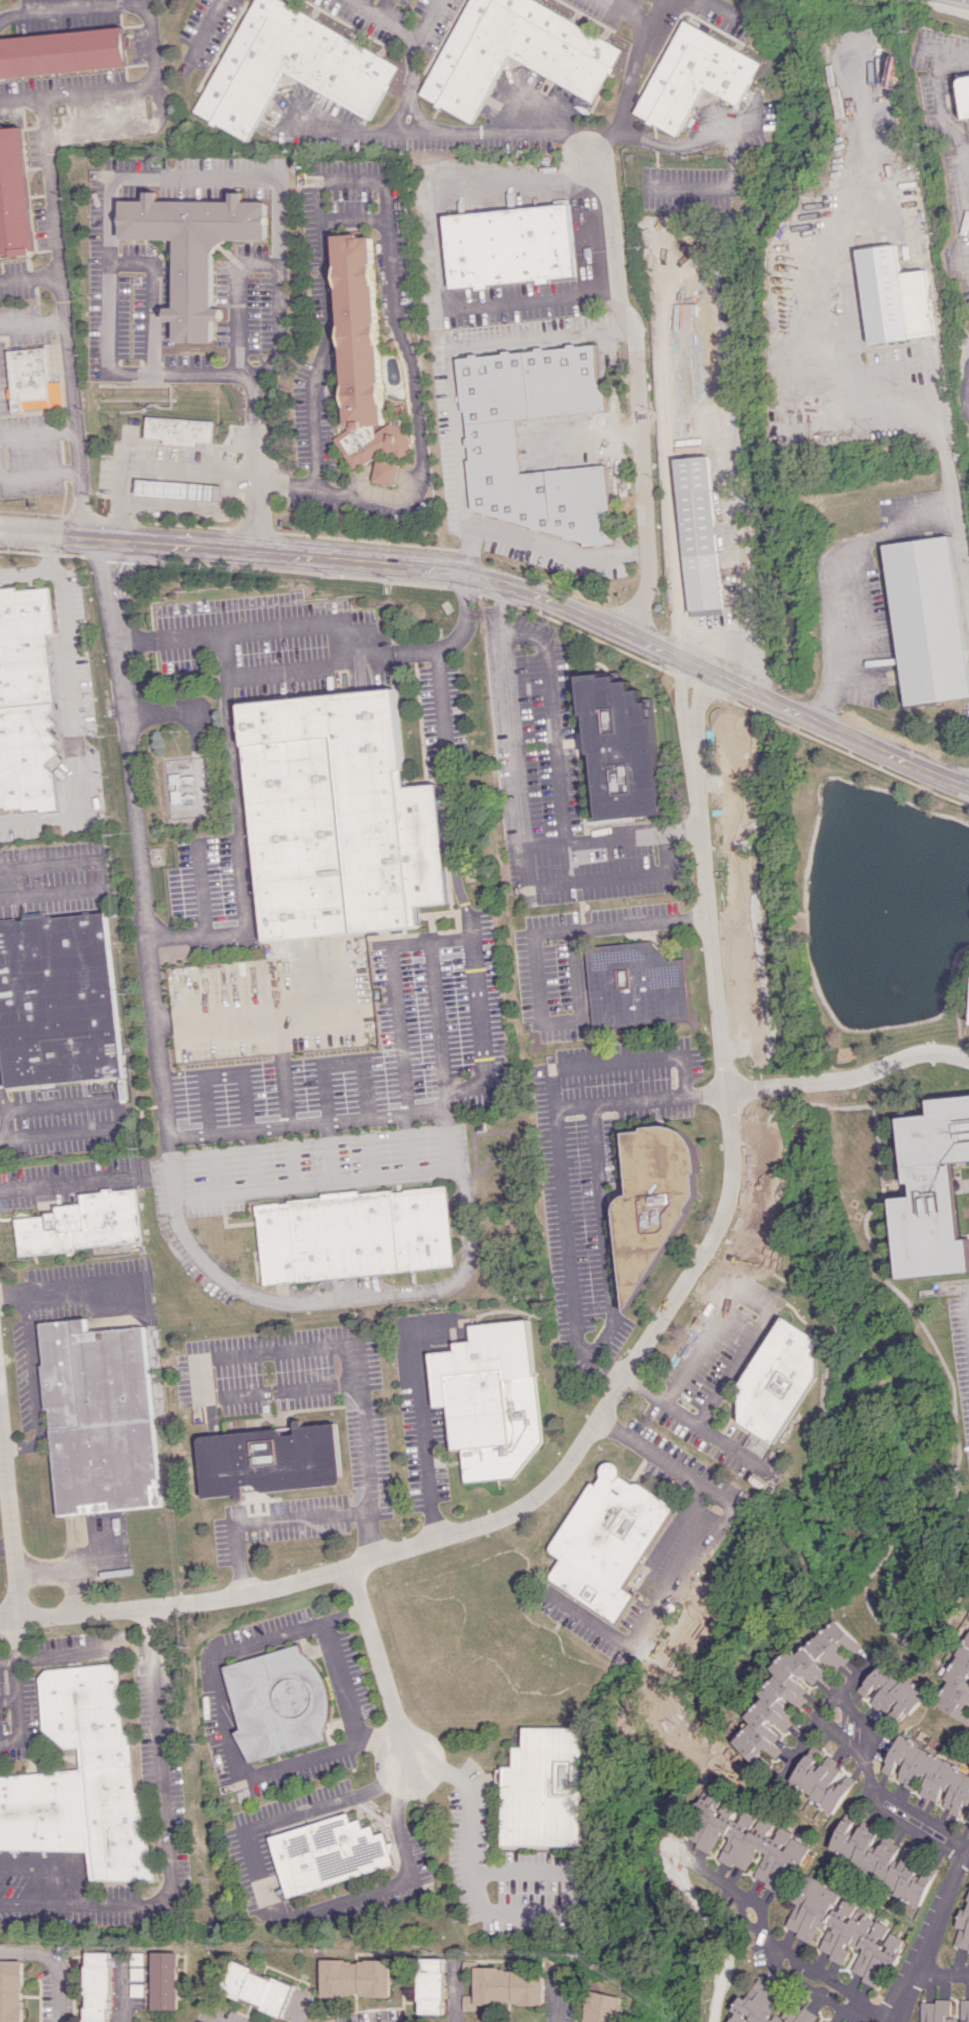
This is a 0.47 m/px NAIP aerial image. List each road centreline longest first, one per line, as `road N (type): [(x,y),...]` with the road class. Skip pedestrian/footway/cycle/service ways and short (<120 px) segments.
road 1 (residential): [(0,1621),(242,1597),(494,1521),(542,1493),(601,1416),(729,1209),(736,1179),(726,1090)]
road 2 (tertiary): [(968,790),(518,586),(400,566),(61,537)]
road 3 (residential): [(100,540),(172,1222)]
road 4 (residential): [(629,634),(648,579),(641,417),(606,200),(587,156)]
road 5 (residential): [(691,664),(726,1090)]
road 6 (residential): [(676,1850),(763,1908),(770,1952),(883,2015)]
road 7 (residential): [(968,1060),(930,1053),(853,1077),(726,1090)]
road 8 (residential): [(837,1697),(872,1732),(867,1754),(876,1800),(965,1854)]
road 9 (residential): [(351,1566),(411,1772)]
road 10 (residential): [(22,1619),(0,1416)]
road 11 (residential): [(968,1850),(880,2021)]
road 12 (residential): [(874,1660),(777,1780)]

